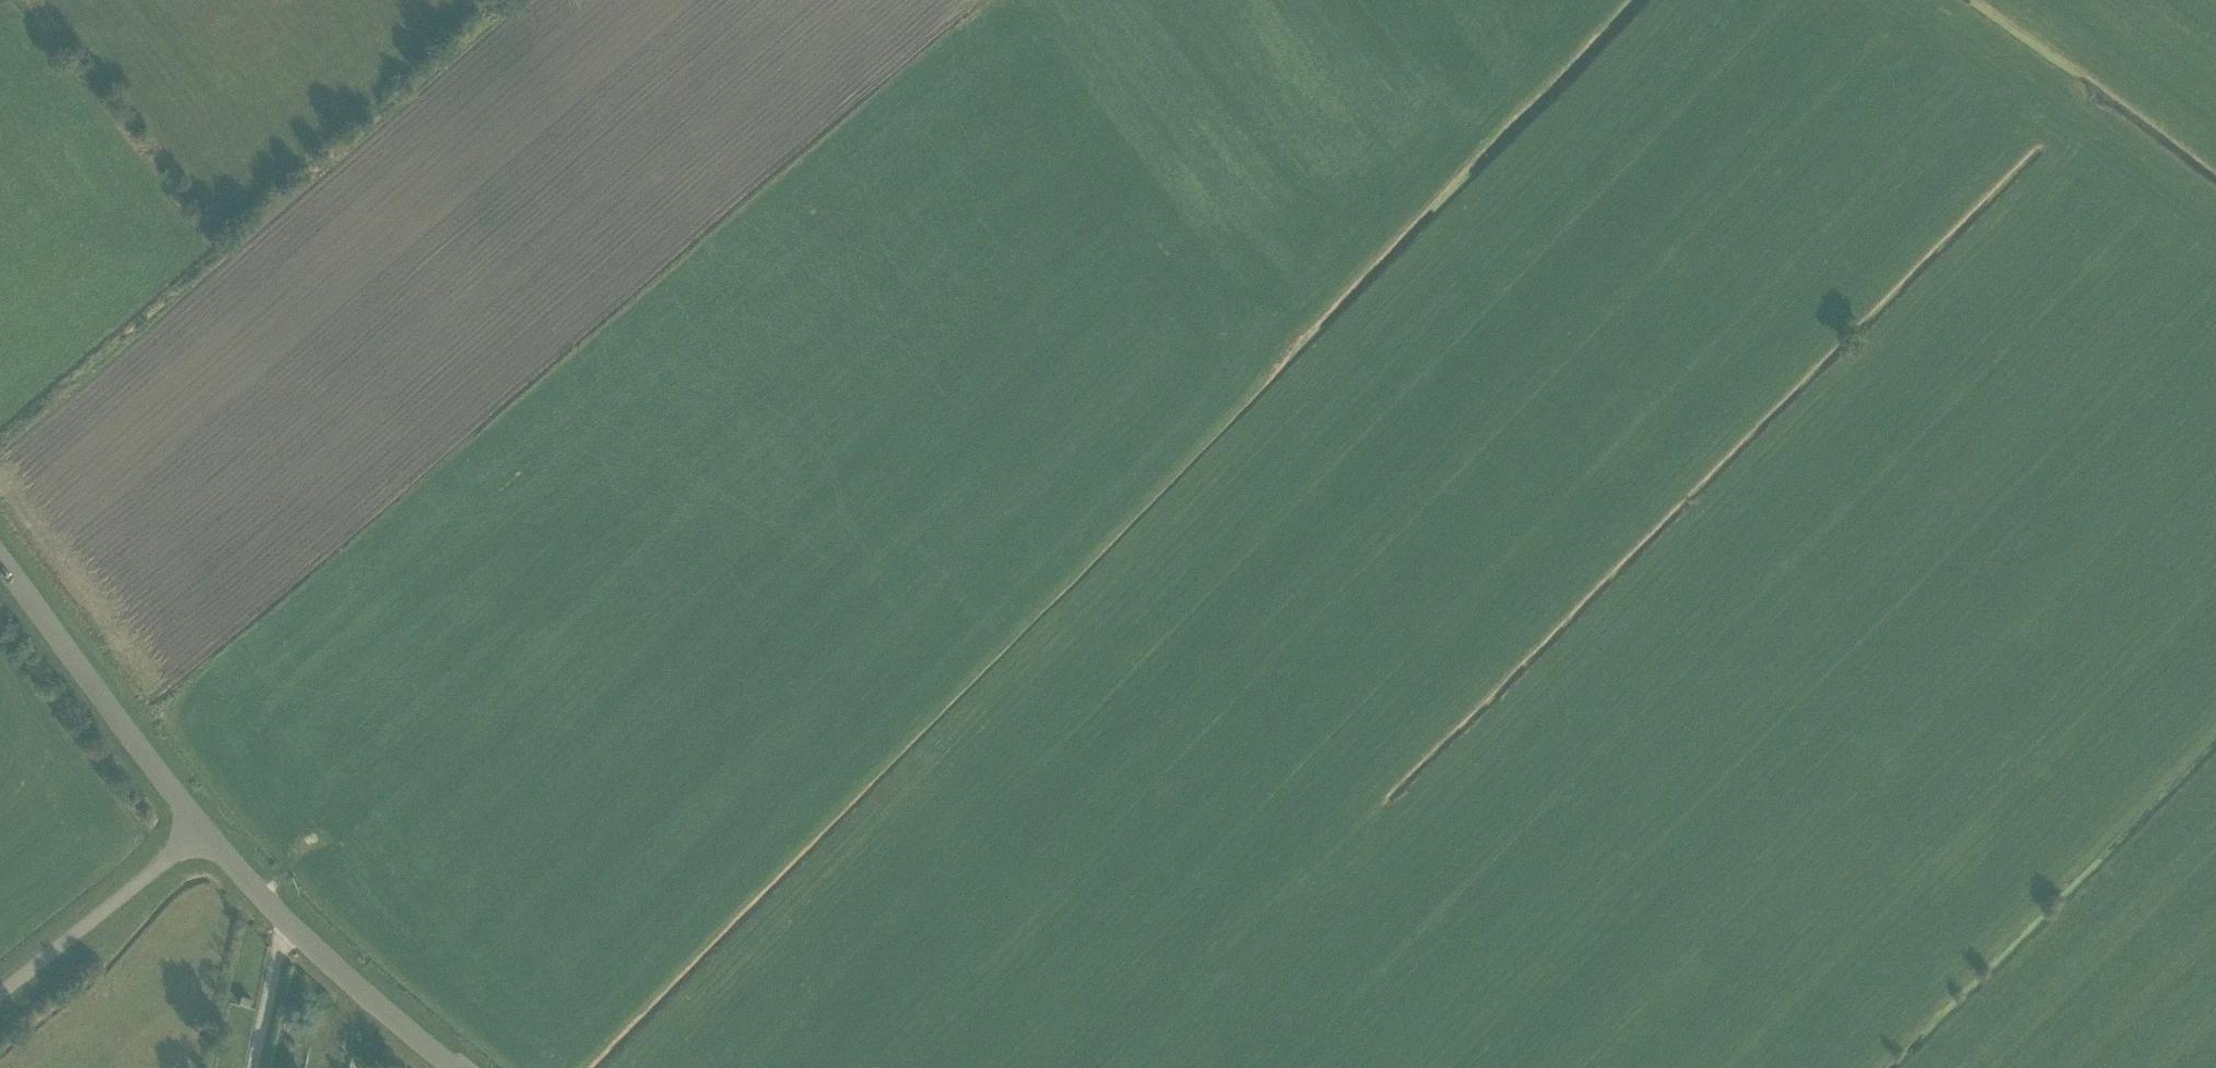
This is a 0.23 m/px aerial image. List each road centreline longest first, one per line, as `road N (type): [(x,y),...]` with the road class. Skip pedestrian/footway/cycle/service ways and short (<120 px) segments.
road 1 (unclassified): [(203,829),(319,955),(452,1067)]
road 2 (unclassified): [(203,829),(0,559)]
road 3 (unclassified): [(203,829),(0,993)]

